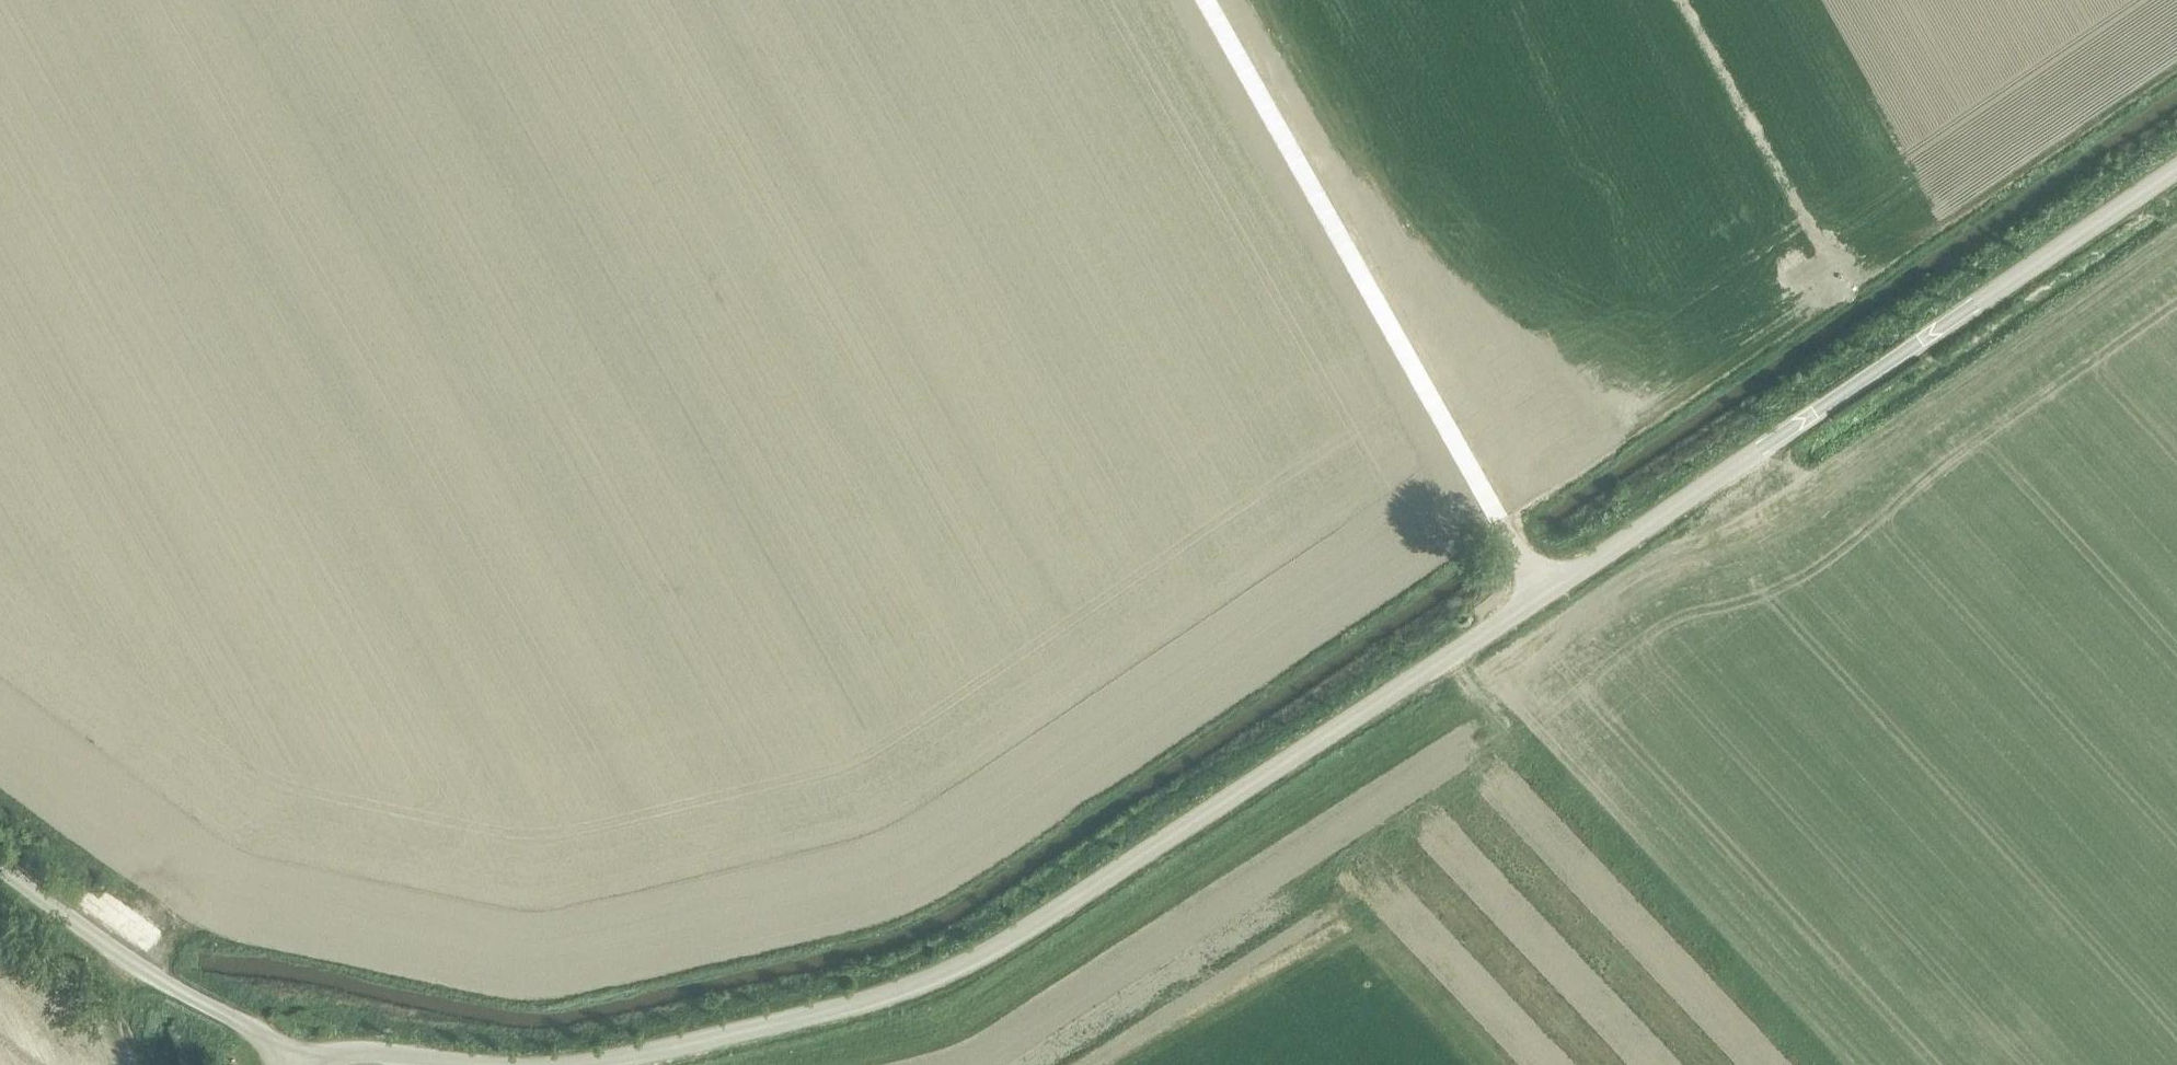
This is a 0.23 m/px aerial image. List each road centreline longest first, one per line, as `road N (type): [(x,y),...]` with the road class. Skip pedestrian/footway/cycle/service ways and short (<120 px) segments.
road 1 (unclassified): [(579,1064),(887,995),(1005,943),(1505,620),(2176,168)]
road 2 (unclassified): [(296,1064),(253,1029),(143,970),(0,866)]
road 3 (unclassified): [(312,1064),(344,1052),(473,1064)]

